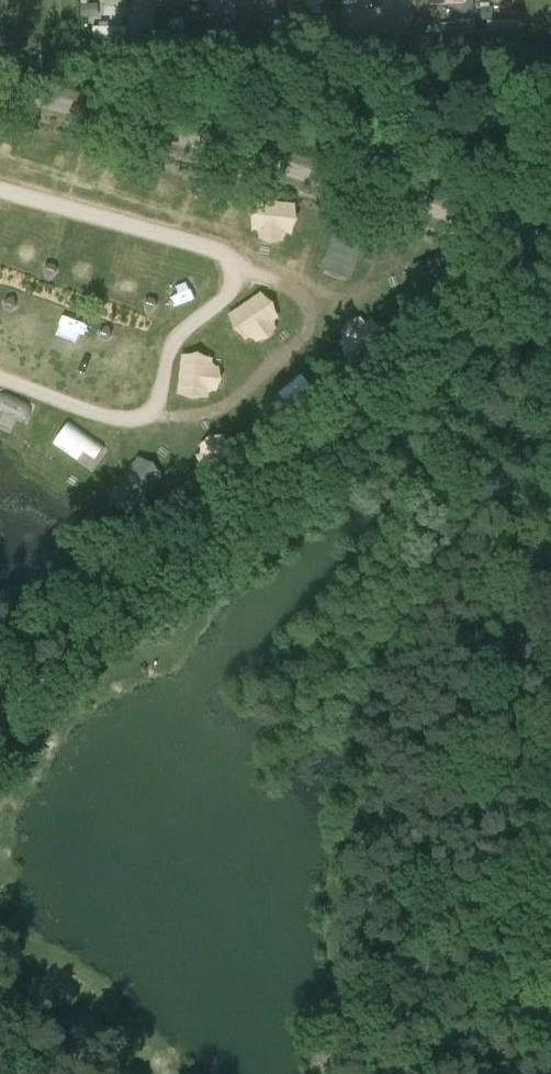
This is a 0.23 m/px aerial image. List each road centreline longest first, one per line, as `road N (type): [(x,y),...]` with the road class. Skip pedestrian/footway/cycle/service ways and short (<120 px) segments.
road 1 (track): [(0,711),(550,253)]
road 2 (unclassified): [(550,236),(396,201),(0,85)]
road 3 (track): [(525,1073),(520,986),(550,820)]

